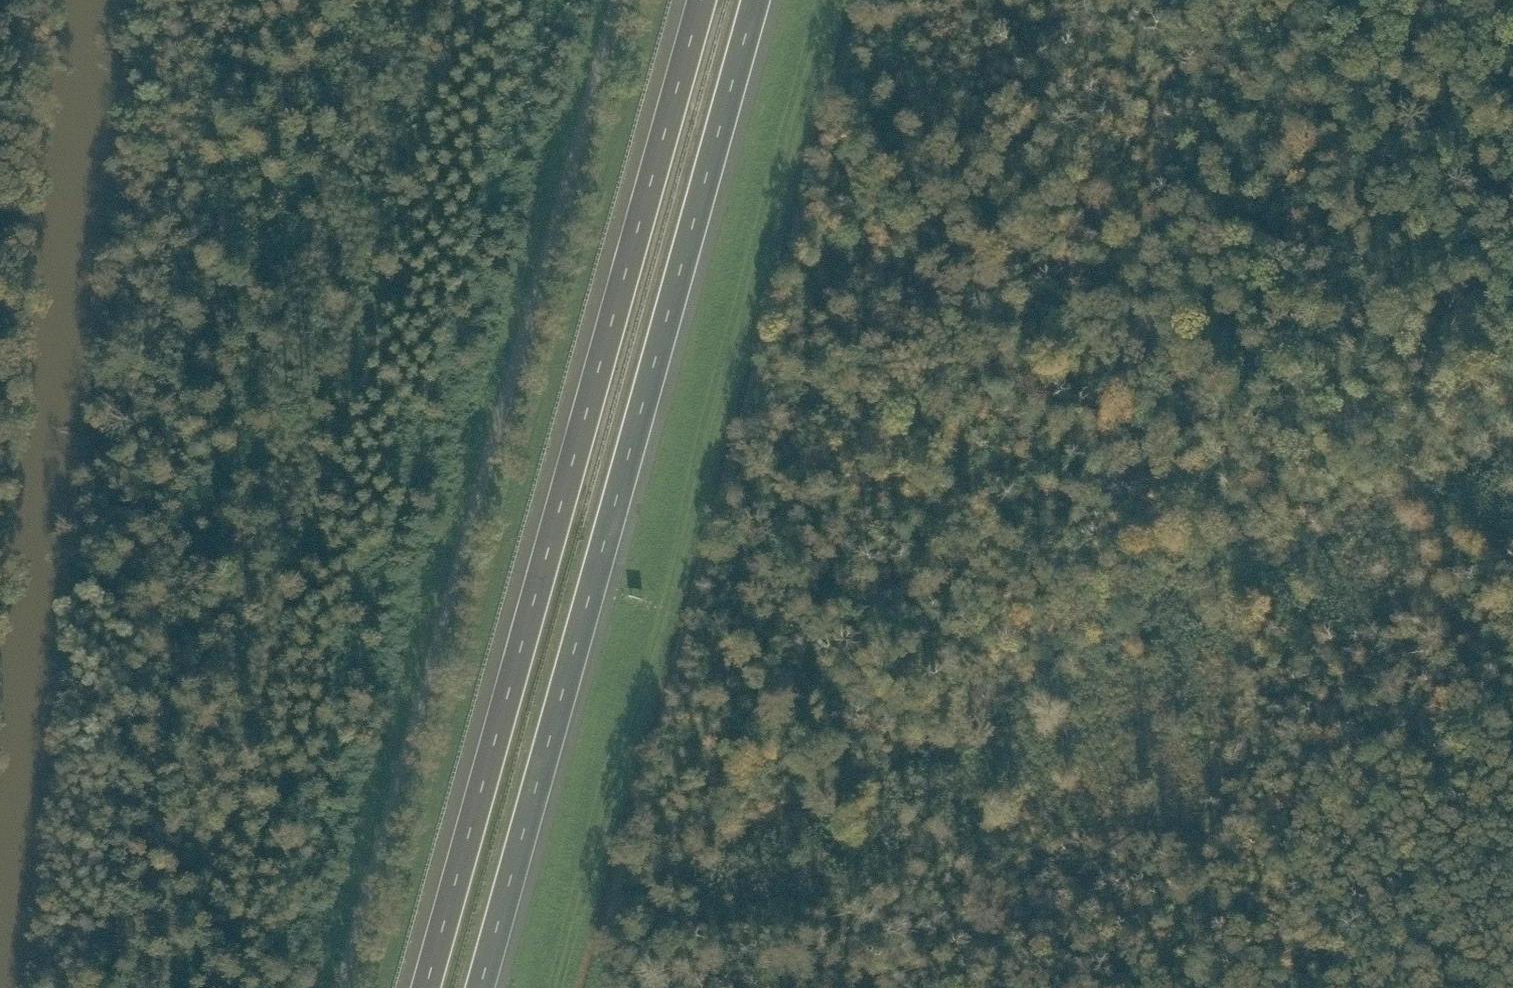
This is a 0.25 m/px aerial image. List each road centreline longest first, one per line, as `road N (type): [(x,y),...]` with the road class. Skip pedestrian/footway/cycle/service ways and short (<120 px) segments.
road 1 (motorway): [(702,0),(425,987)]
road 2 (motorway): [(480,987),(755,0)]

